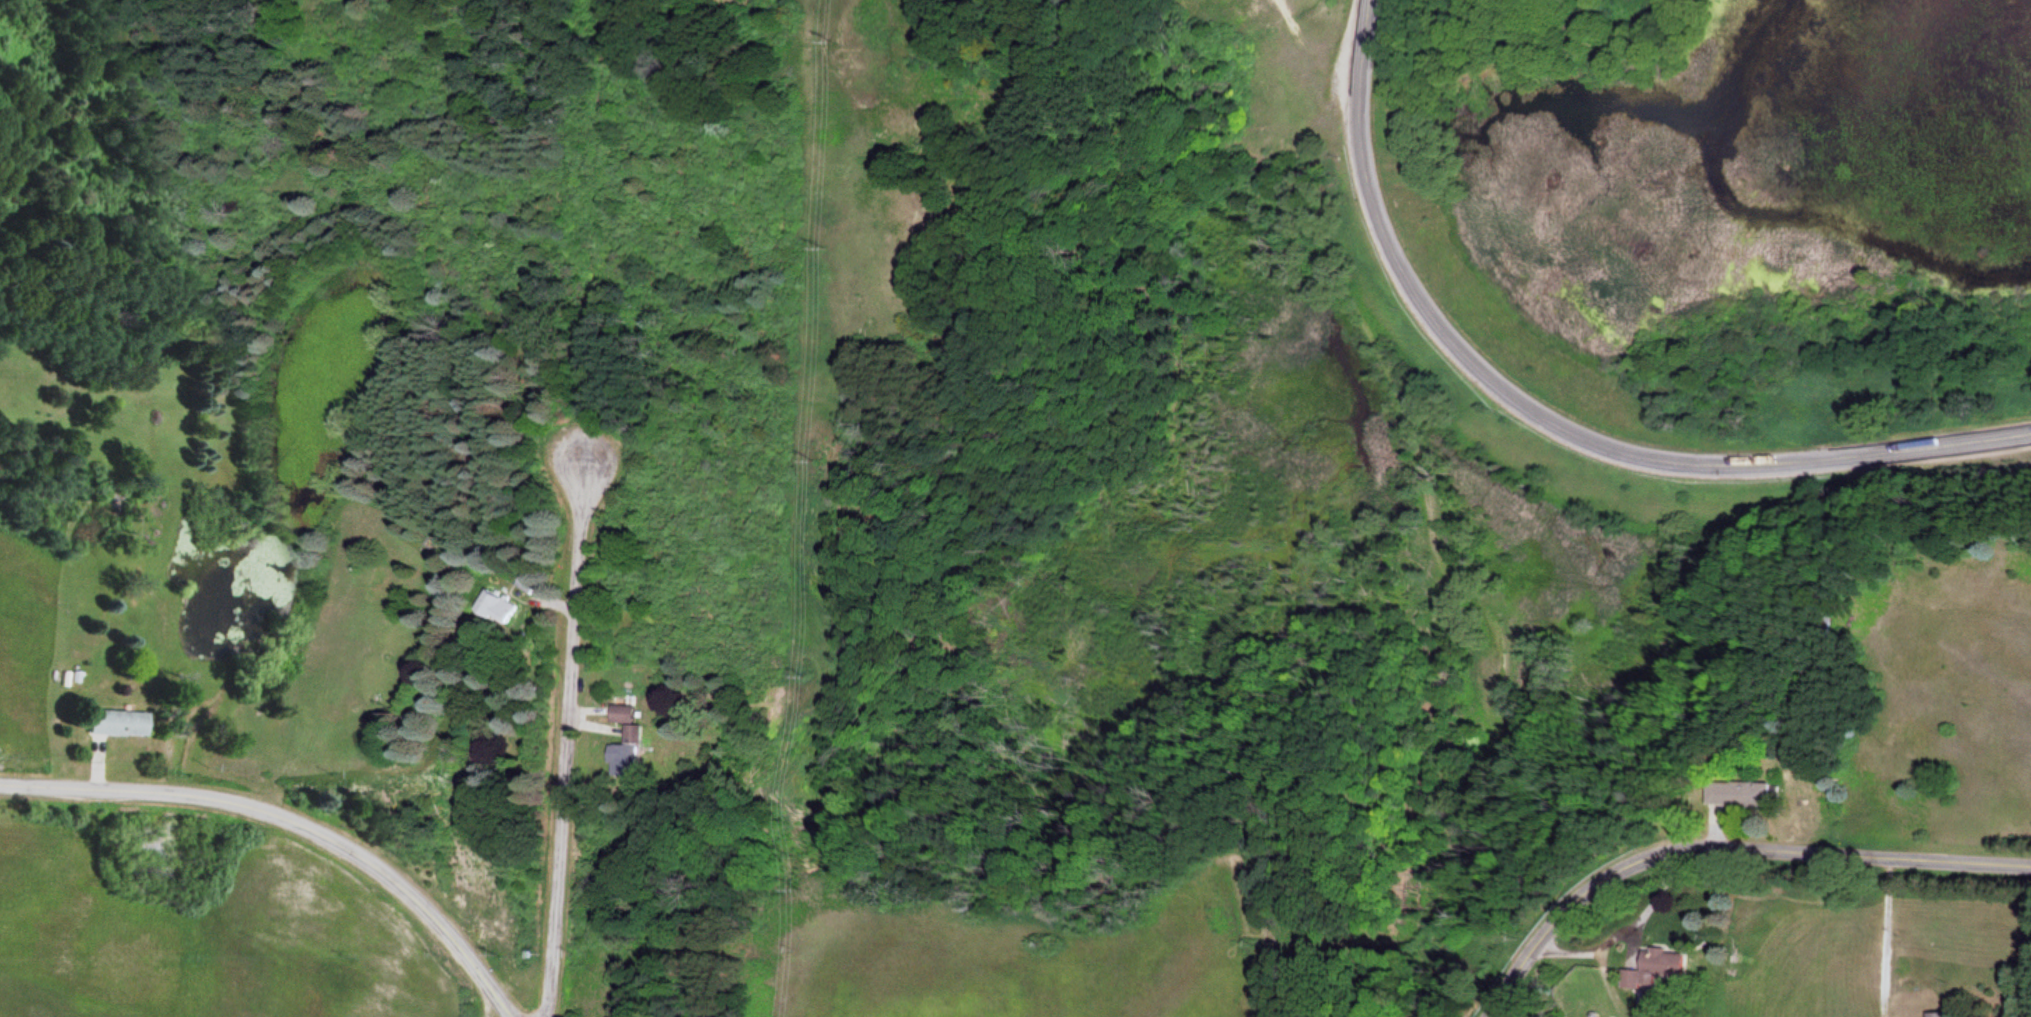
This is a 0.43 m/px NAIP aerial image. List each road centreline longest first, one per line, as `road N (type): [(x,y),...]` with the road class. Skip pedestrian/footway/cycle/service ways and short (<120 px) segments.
road 1 (tertiary): [(2030,438),(1796,471),(1721,472),(1646,467),(1563,439),(1477,380),(1440,343),(1388,260),(1359,183),(1358,70)]
road 2 (track): [(1502,739),(1500,628),(1442,558),(1430,489),(1397,396),(1302,231),(1293,199),(1307,135),(1356,110)]
road 3 (residential): [(1488,1016),(1543,937),(1627,874),(1670,859),(2030,868)]
road 4 (residential): [(508,1016),(433,912),(352,849),(301,823),(167,793),(0,785)]
road 5 (residential): [(546,1016),(588,470)]

